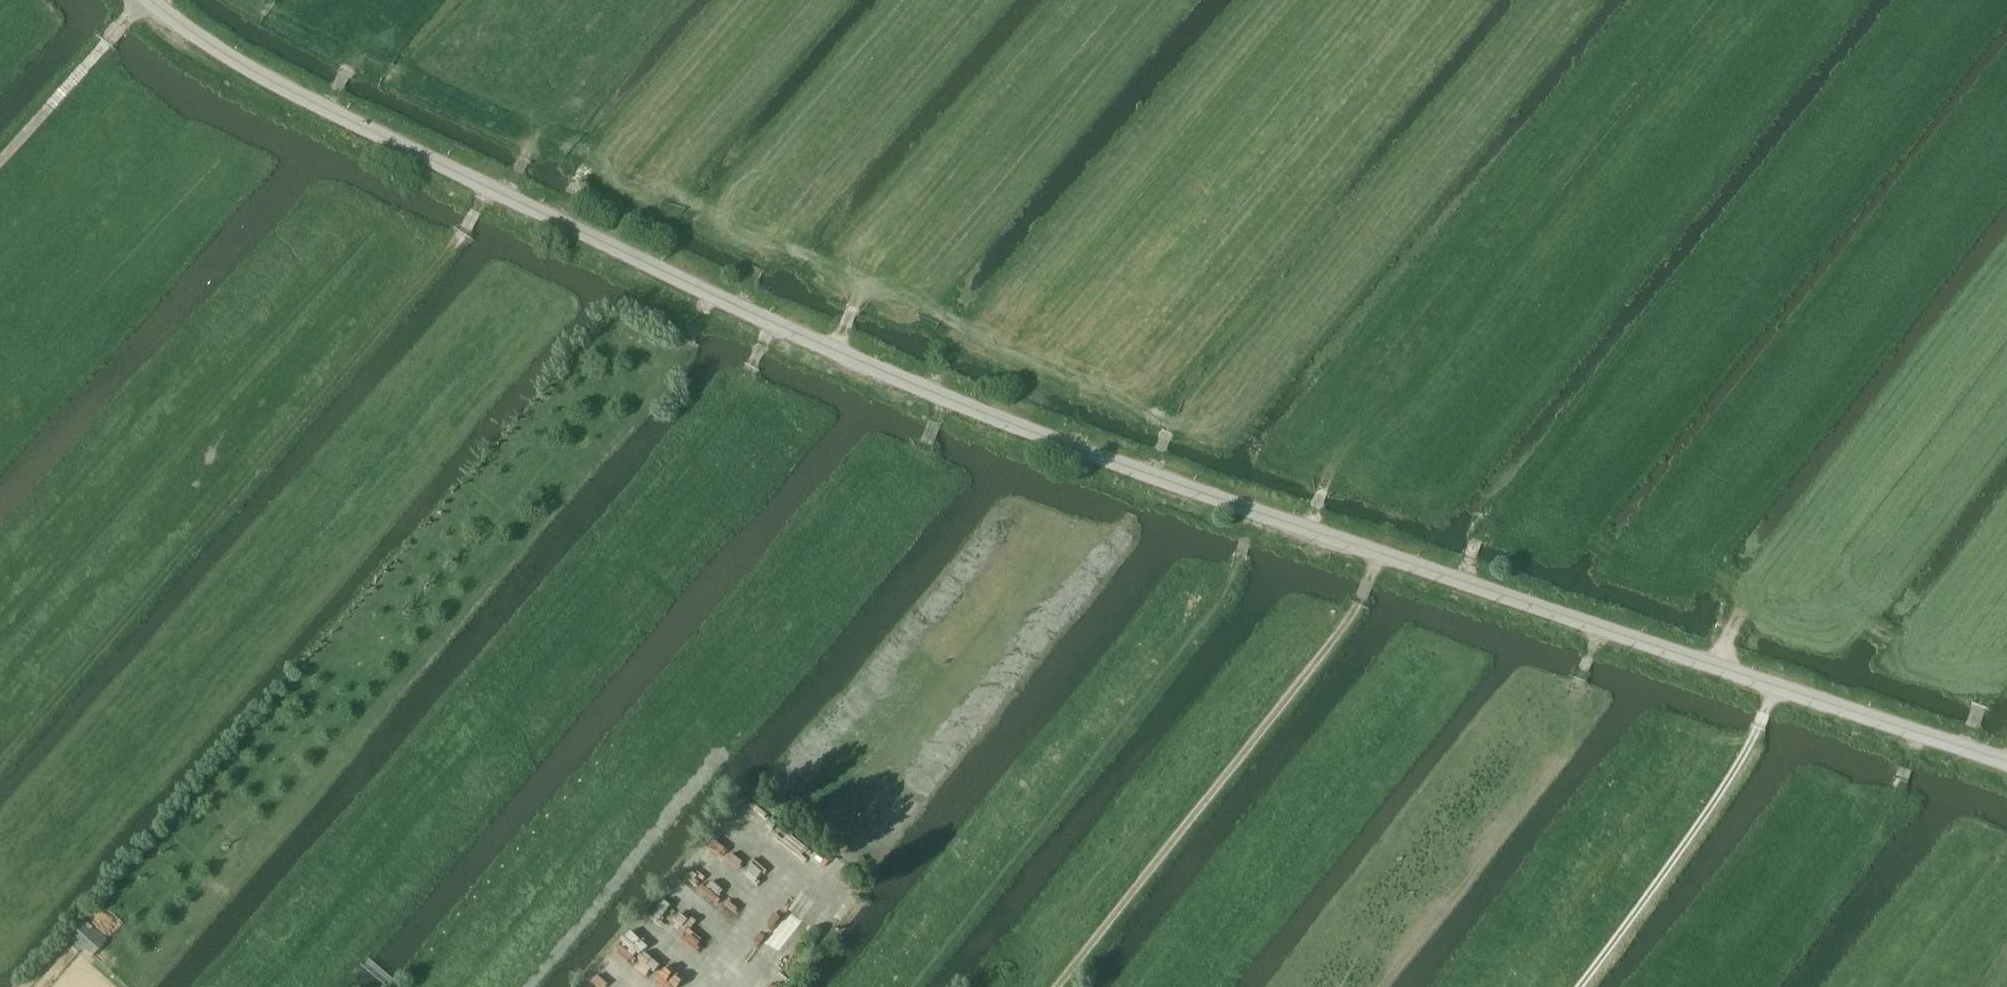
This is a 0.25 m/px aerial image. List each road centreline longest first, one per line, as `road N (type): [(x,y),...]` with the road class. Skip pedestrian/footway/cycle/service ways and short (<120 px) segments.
road 1 (unclassified): [(2006,761),(1060,444),(816,341),(325,111),(221,56),(148,0)]
road 2 (track): [(1377,554),(1357,608),(1059,986)]

